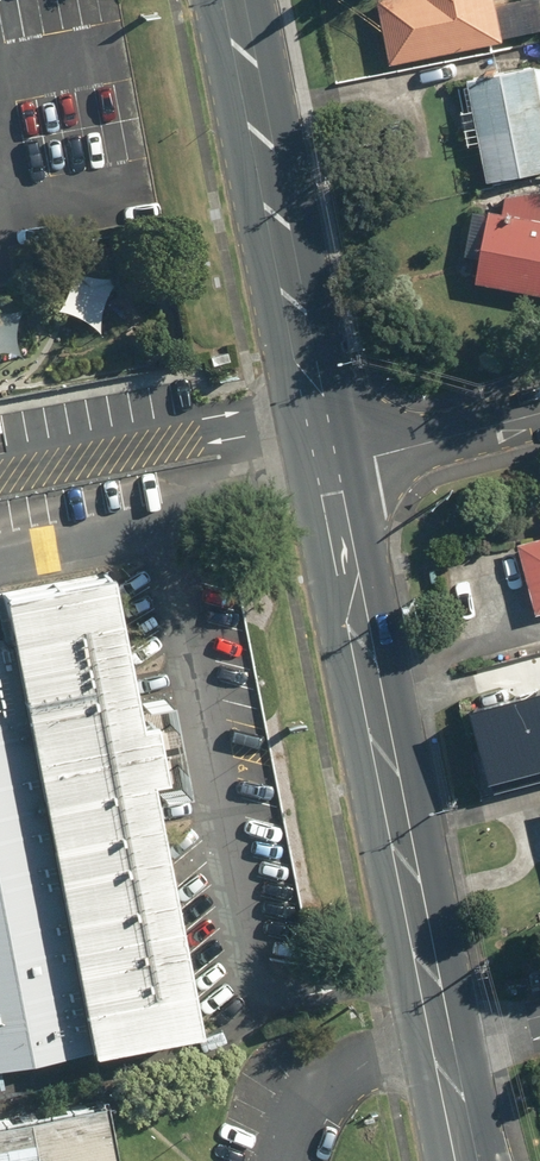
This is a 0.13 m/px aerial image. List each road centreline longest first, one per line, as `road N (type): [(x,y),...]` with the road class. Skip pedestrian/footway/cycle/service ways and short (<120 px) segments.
road 1 (secondary): [(330,472),(470,1160)]
road 2 (secondary): [(233,0),(330,472)]
road 3 (residential): [(330,472),(539,414)]

